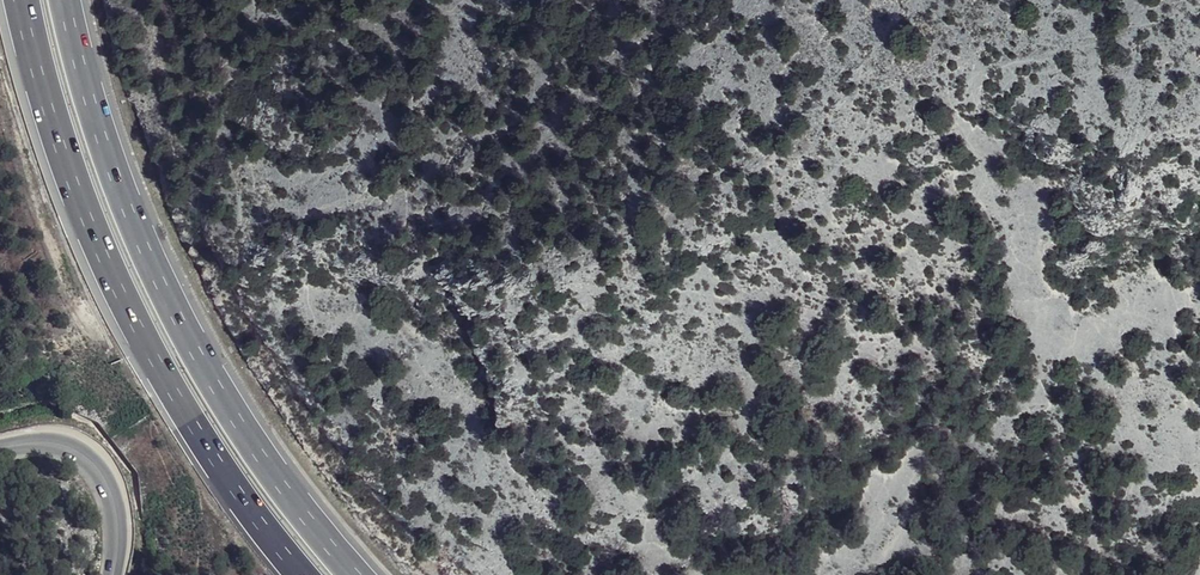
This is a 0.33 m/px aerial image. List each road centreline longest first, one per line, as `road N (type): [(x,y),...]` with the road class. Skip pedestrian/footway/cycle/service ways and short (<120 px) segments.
road 1 (motorway): [(358,574),(287,489),(185,315),(110,141),(66,0)]
road 2 (motorway): [(22,0),(78,169),(145,327),(252,510),(307,574)]
road 3 (secondary): [(113,574),(115,517),(105,480),(80,451),(49,442),(0,446)]

